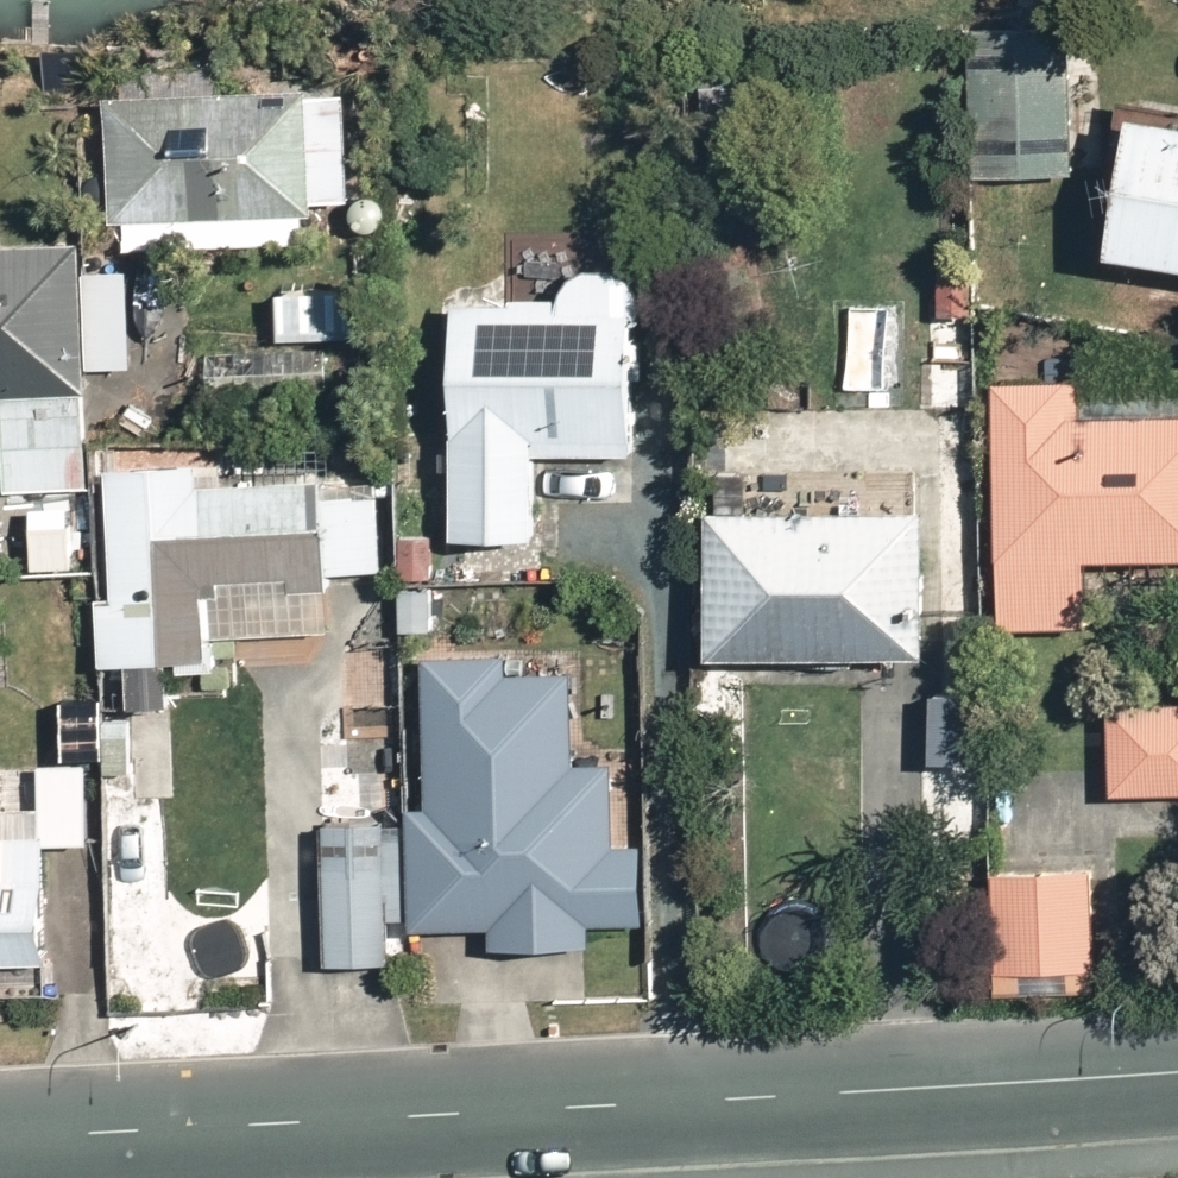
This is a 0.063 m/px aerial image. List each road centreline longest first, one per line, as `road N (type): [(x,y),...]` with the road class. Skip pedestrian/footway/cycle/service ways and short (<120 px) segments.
road 1 (residential): [(1177,1072),(0,1140)]

